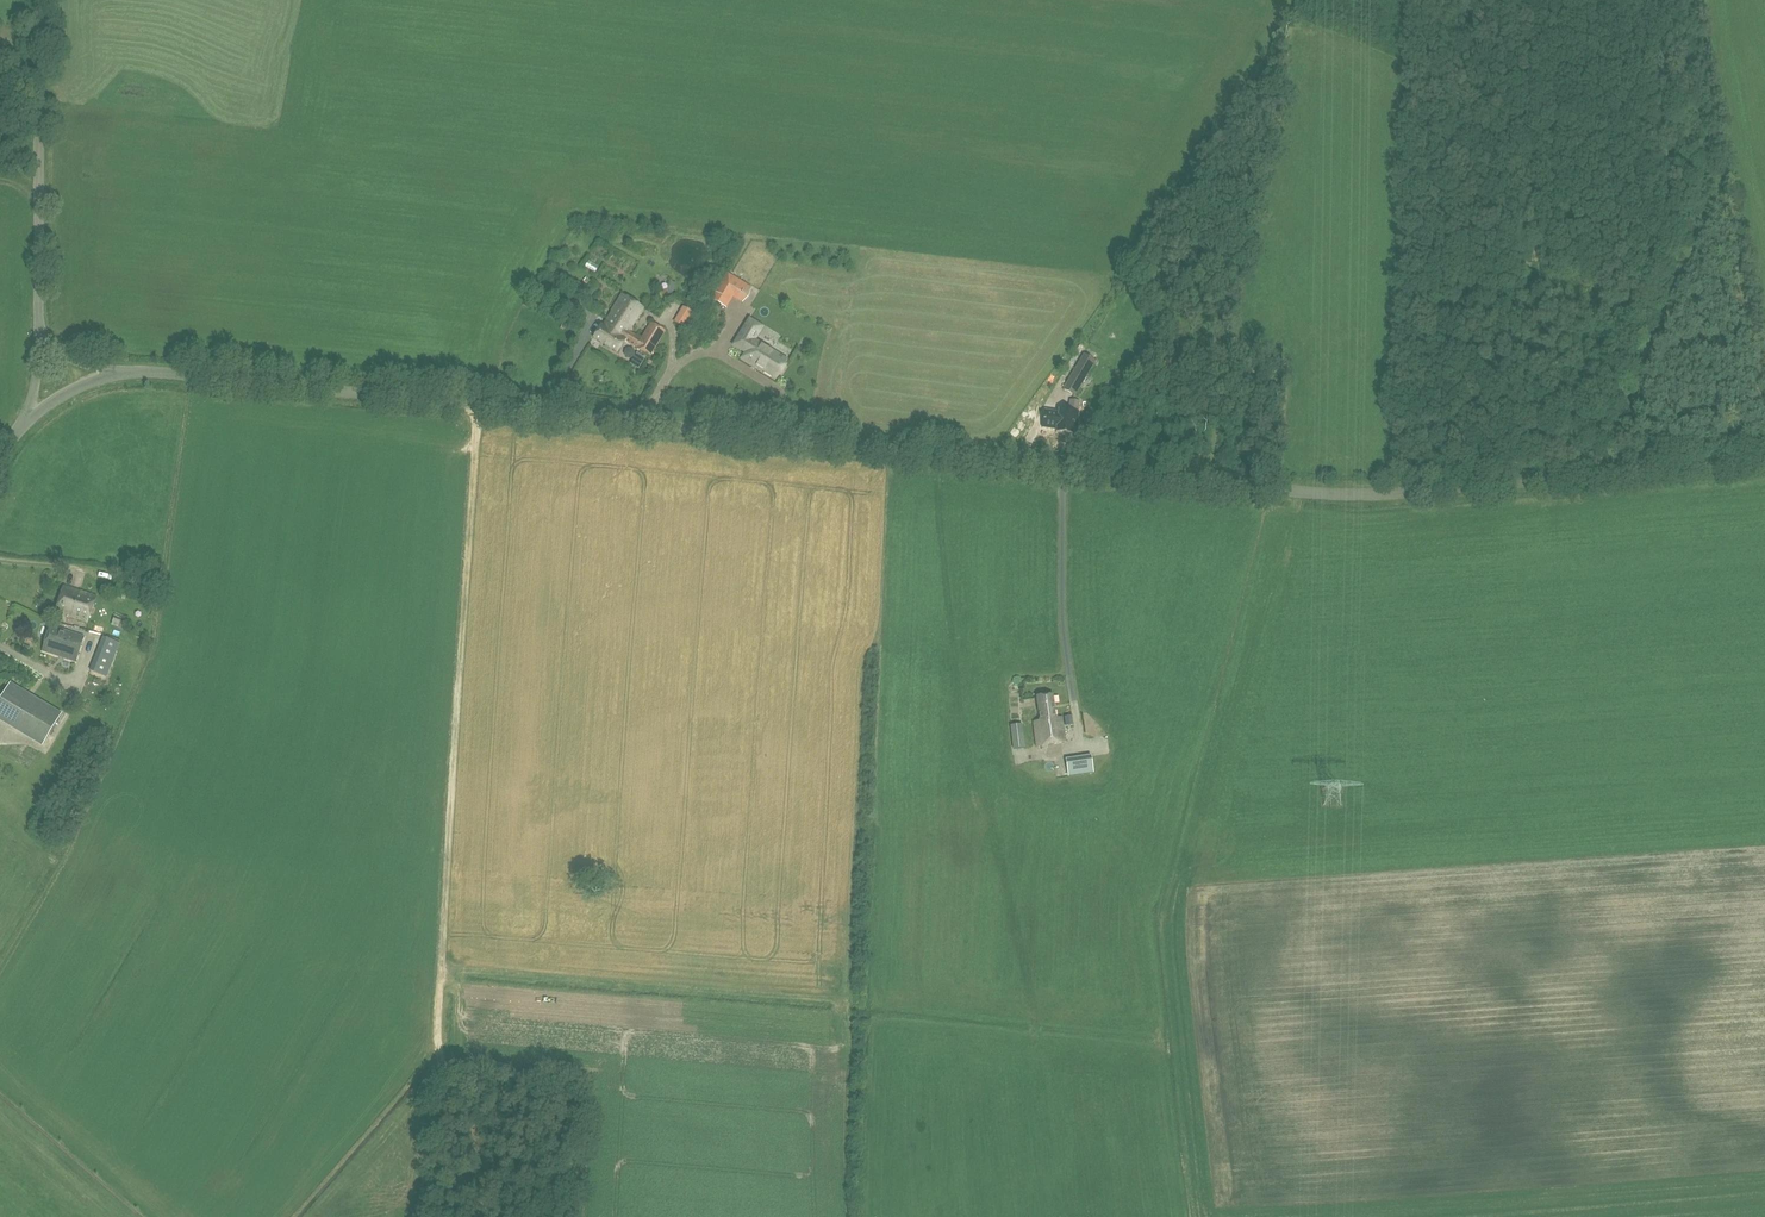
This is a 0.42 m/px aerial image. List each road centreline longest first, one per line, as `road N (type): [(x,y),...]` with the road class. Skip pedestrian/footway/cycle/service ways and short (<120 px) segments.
road 1 (unclassified): [(1764,460),(1330,493),(118,374)]
road 2 (track): [(441,970),(478,406)]
road 3 (unclassified): [(40,330),(46,0)]
road 4 (track): [(1734,173),(1600,474)]
road 5 (track): [(675,988),(441,970)]

